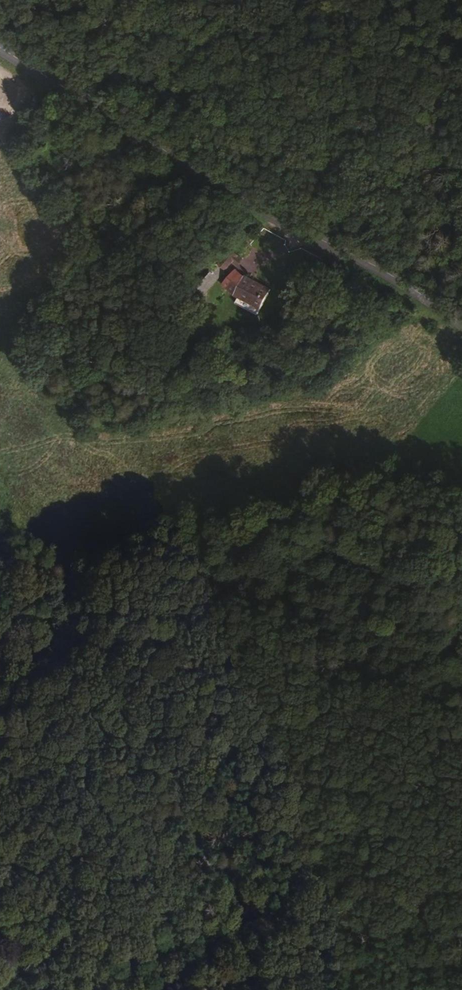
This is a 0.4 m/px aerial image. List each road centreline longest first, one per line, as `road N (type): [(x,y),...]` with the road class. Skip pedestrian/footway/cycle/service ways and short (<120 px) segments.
road 1 (secondary): [(461,322),(199,174),(0,48)]
road 2 (track): [(461,82),(416,68),(354,18),(348,0)]

